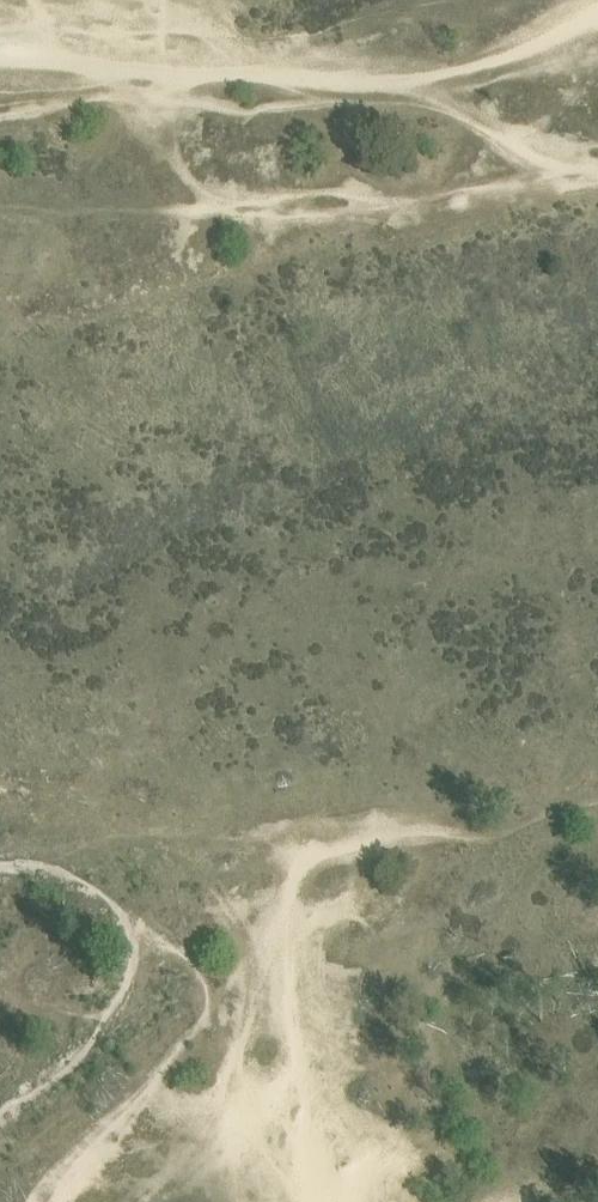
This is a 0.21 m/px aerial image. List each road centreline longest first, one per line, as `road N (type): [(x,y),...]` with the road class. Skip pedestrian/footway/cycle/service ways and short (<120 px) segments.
road 1 (track): [(0,53),(265,77),(412,102),(585,171),(597,169)]

